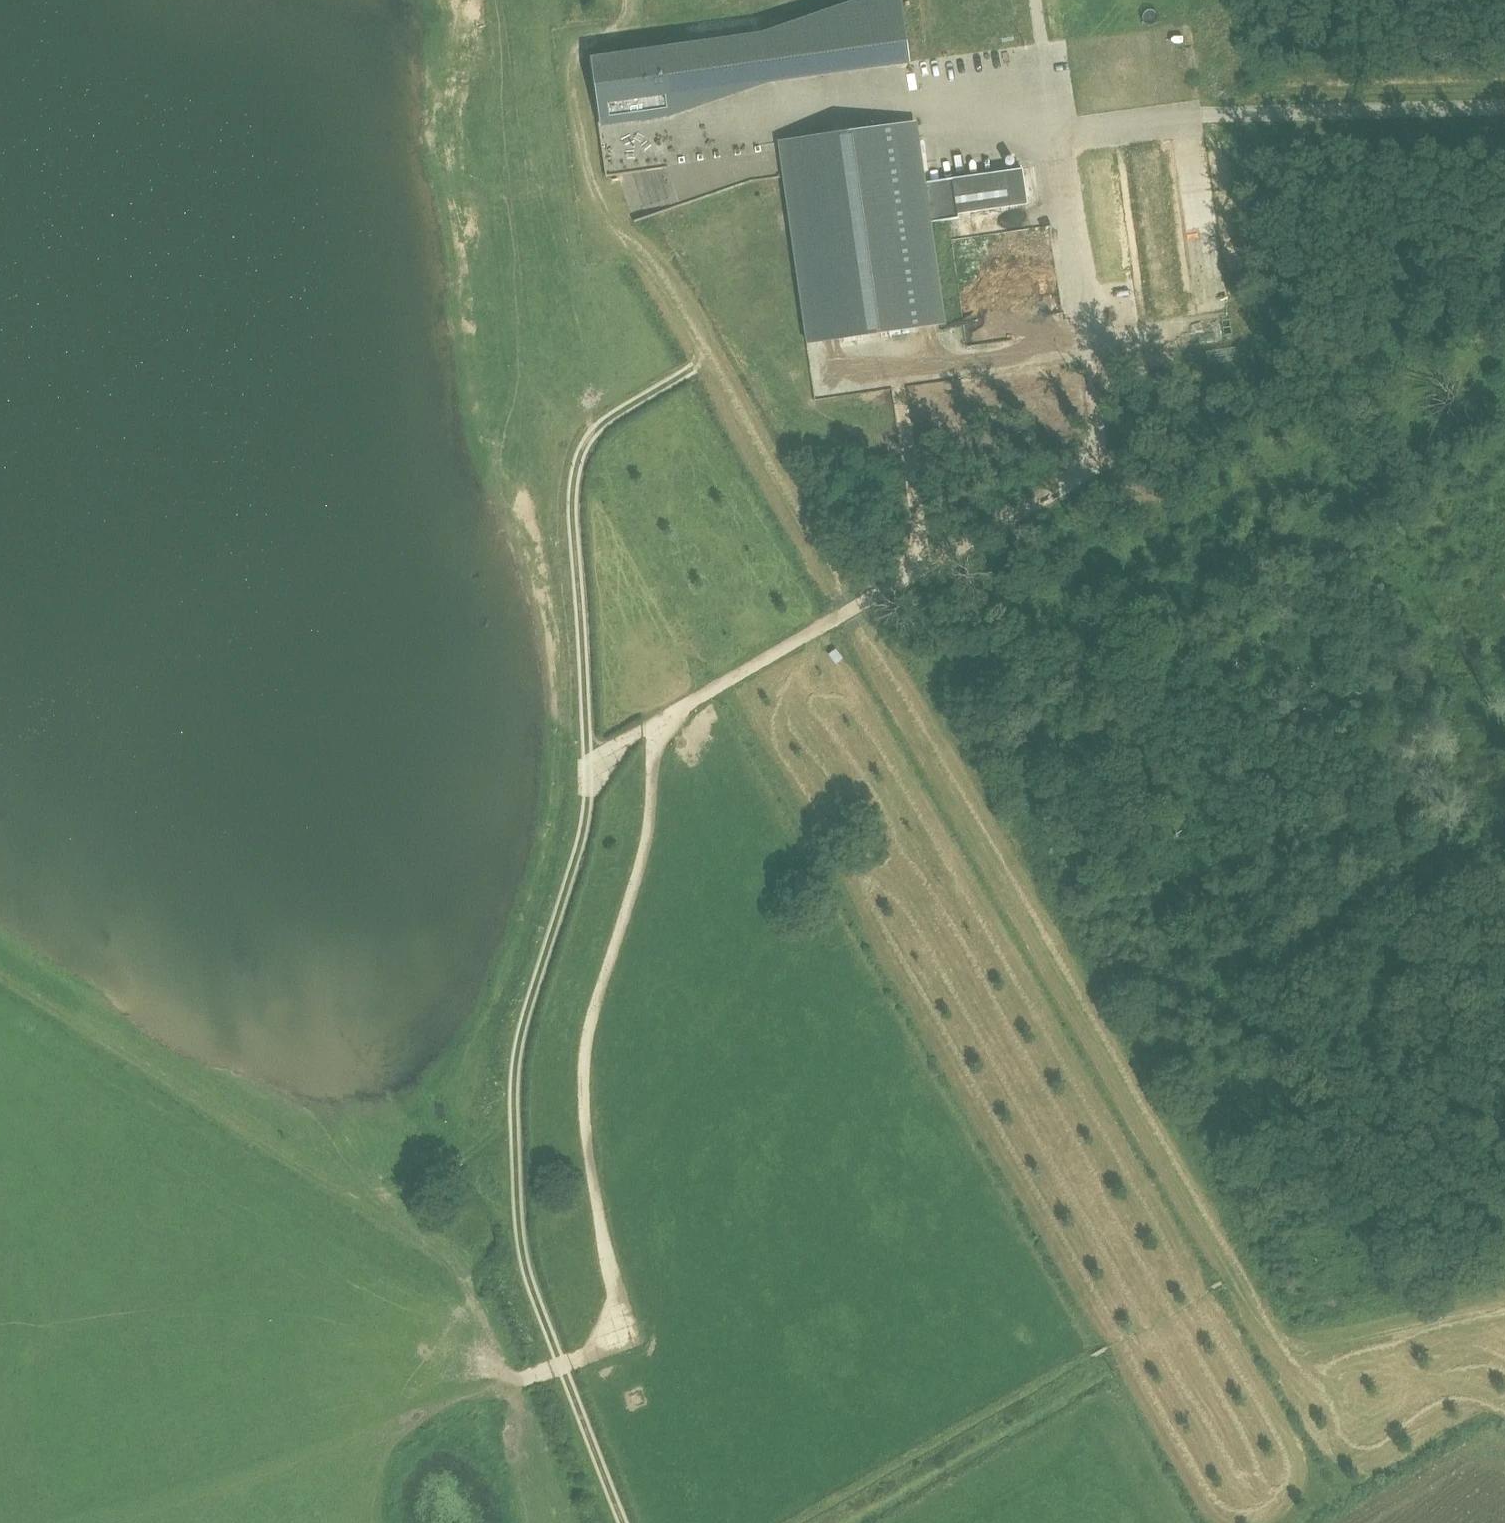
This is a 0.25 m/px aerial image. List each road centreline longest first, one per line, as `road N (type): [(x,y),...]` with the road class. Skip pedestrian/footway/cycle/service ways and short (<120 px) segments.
road 1 (track): [(622,1522),(526,1264),(513,1077),(588,794),(578,457),(585,438),(612,414),(705,355),(693,322),(605,219),(586,167),(571,36),(579,16),(612,0)]
road 2 (track): [(589,765),(904,577),(918,518),(898,374)]
road 3 (track): [(904,577),(1016,520),(1088,459),(1097,435),(1060,137)]
road 4 (track): [(1037,0),(1060,137)]

